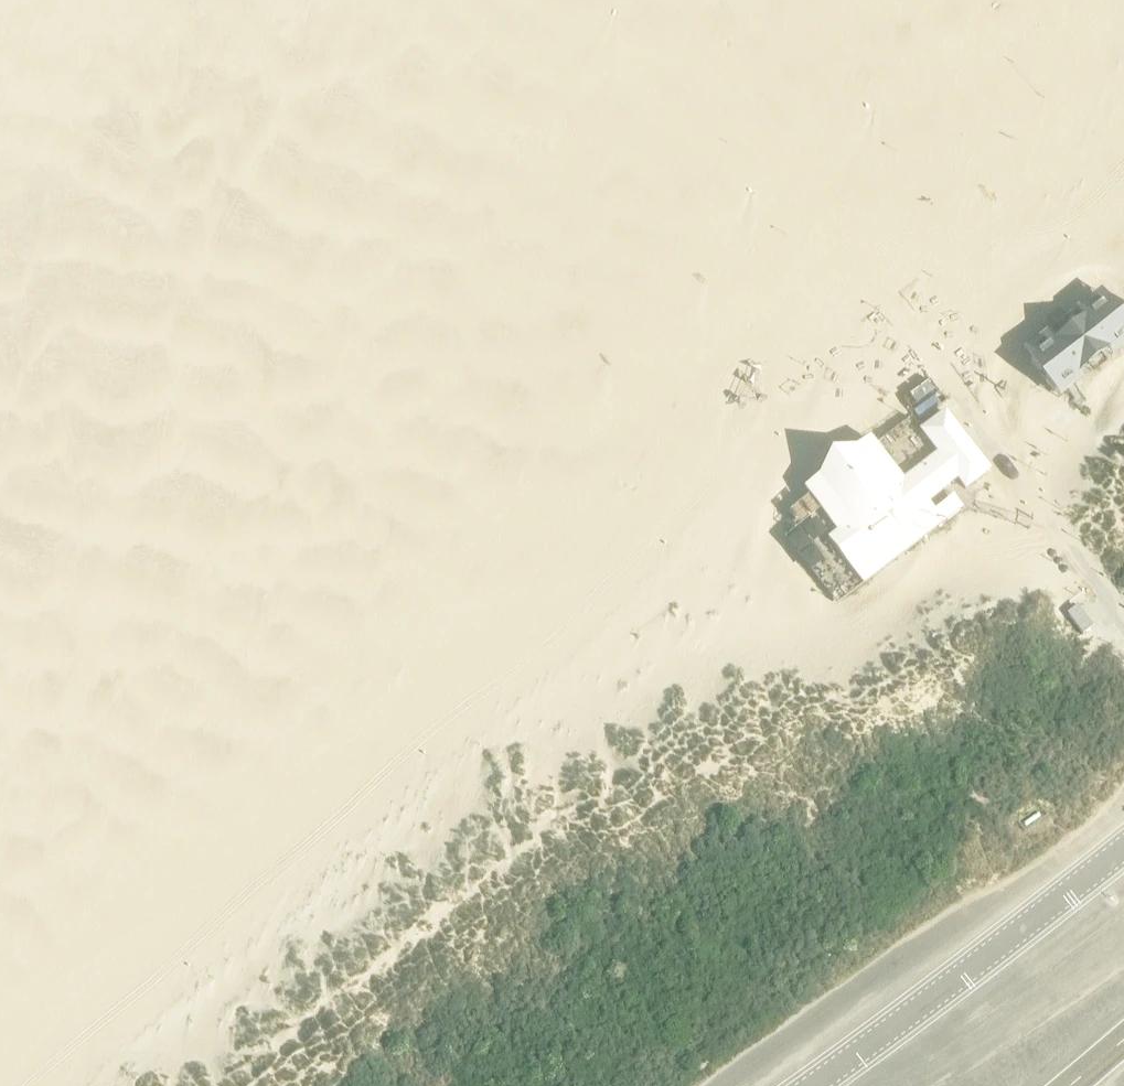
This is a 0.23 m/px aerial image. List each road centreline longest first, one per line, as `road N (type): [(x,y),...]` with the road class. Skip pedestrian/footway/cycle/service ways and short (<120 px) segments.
road 1 (unclassified): [(802,1085),(1123,843)]

